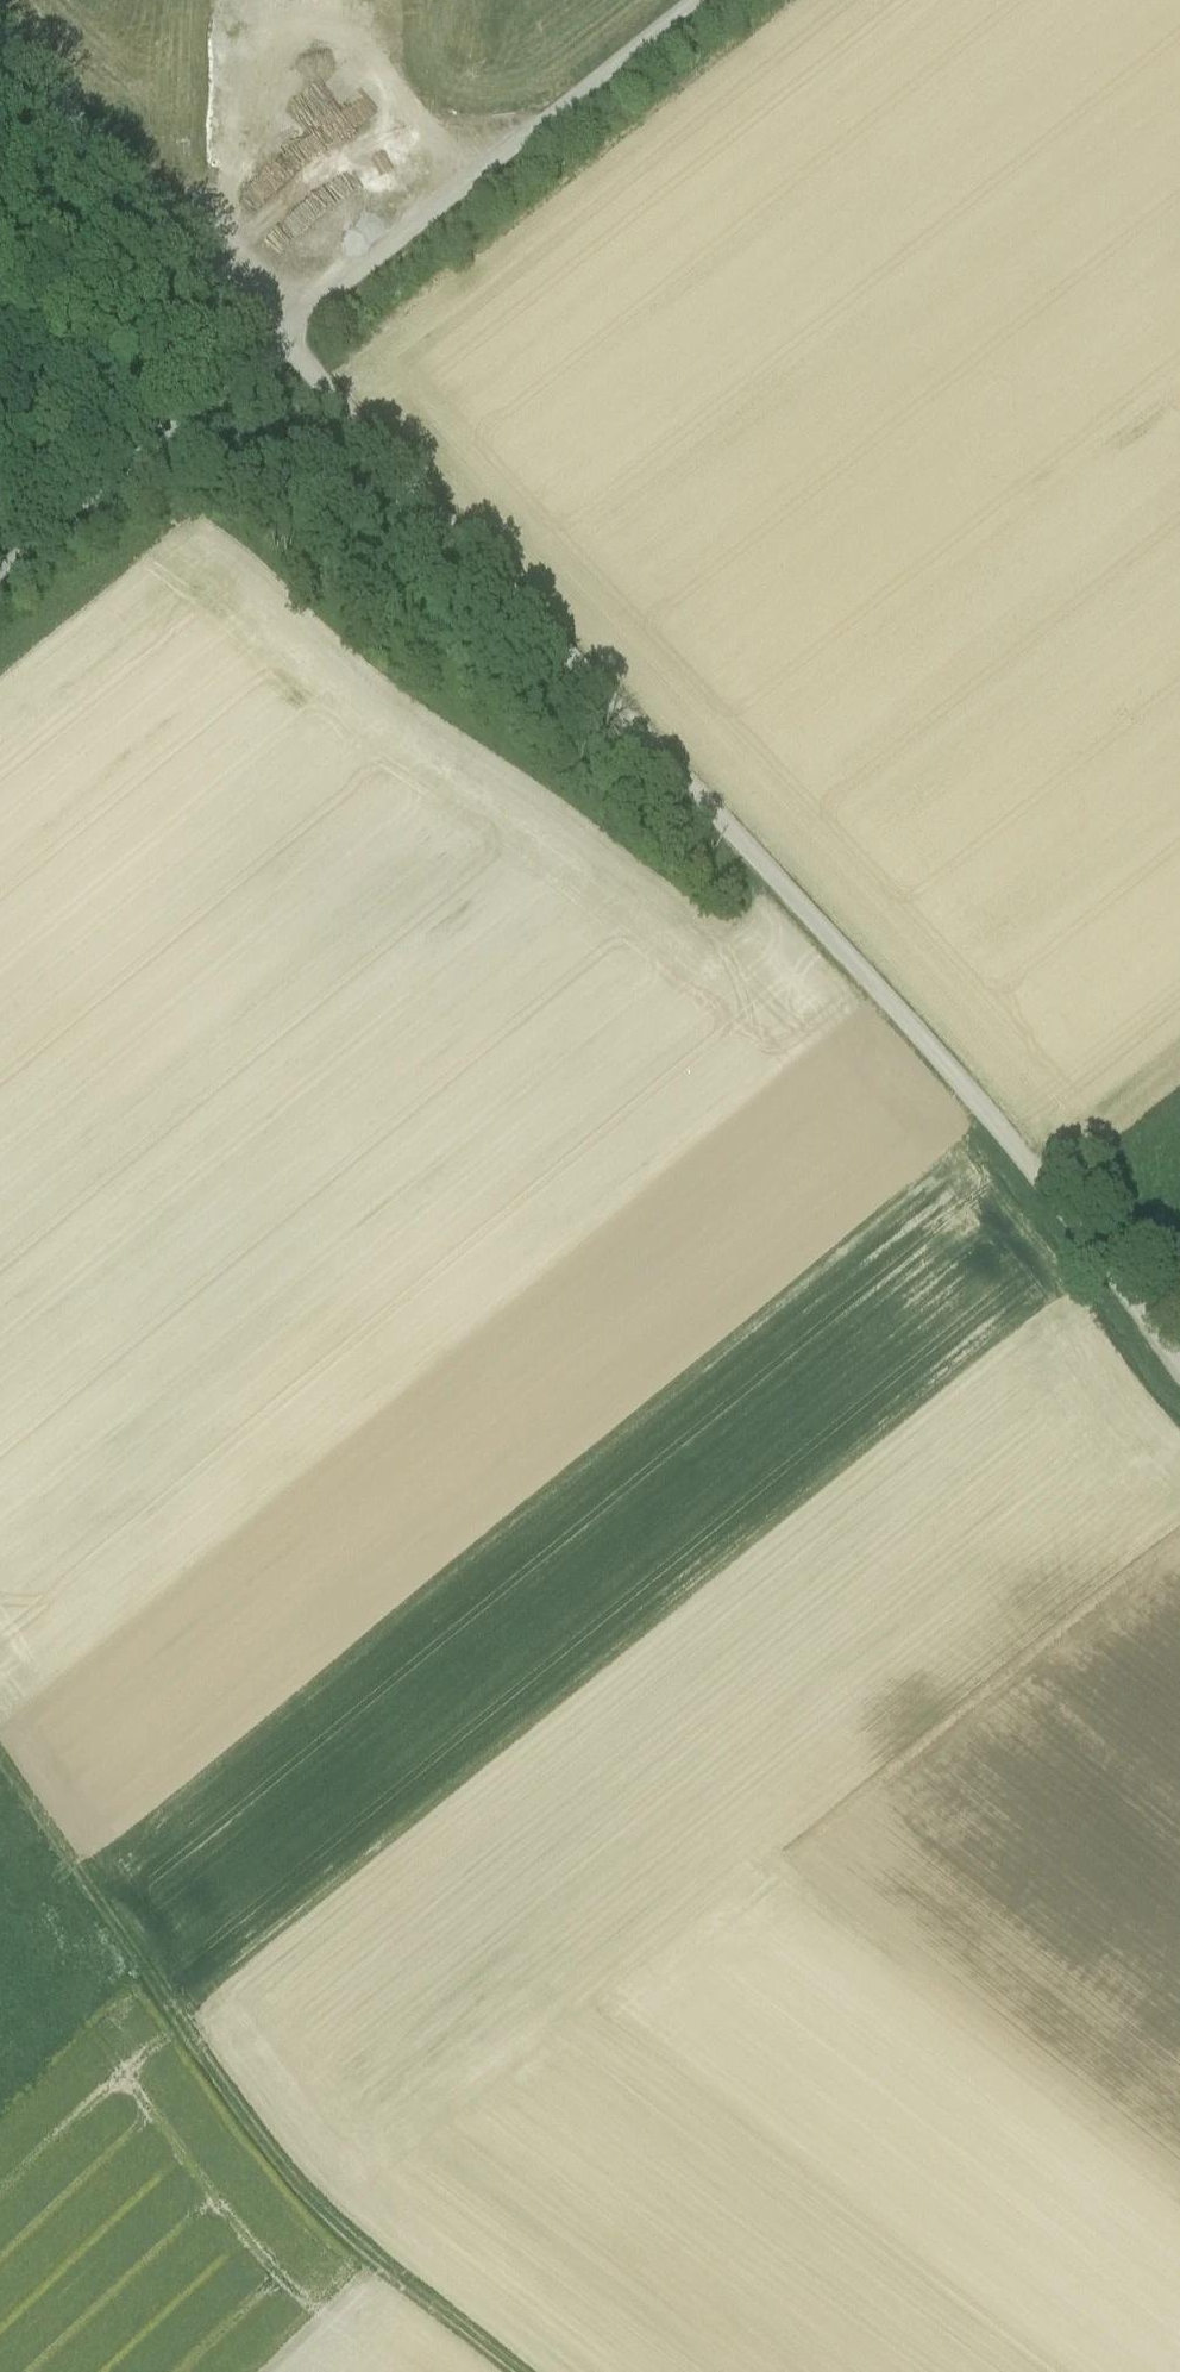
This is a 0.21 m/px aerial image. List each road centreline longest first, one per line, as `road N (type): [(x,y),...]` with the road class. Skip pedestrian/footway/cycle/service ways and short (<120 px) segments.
road 1 (track): [(298,333),(322,387),(920,1041),(1179,1366)]
road 2 (track): [(522,2371),(332,2218),(0,1741)]
road 3 (track): [(713,0),(298,333)]
road 4 (track): [(298,333),(0,6)]
road 5 (track): [(298,333),(0,573)]

